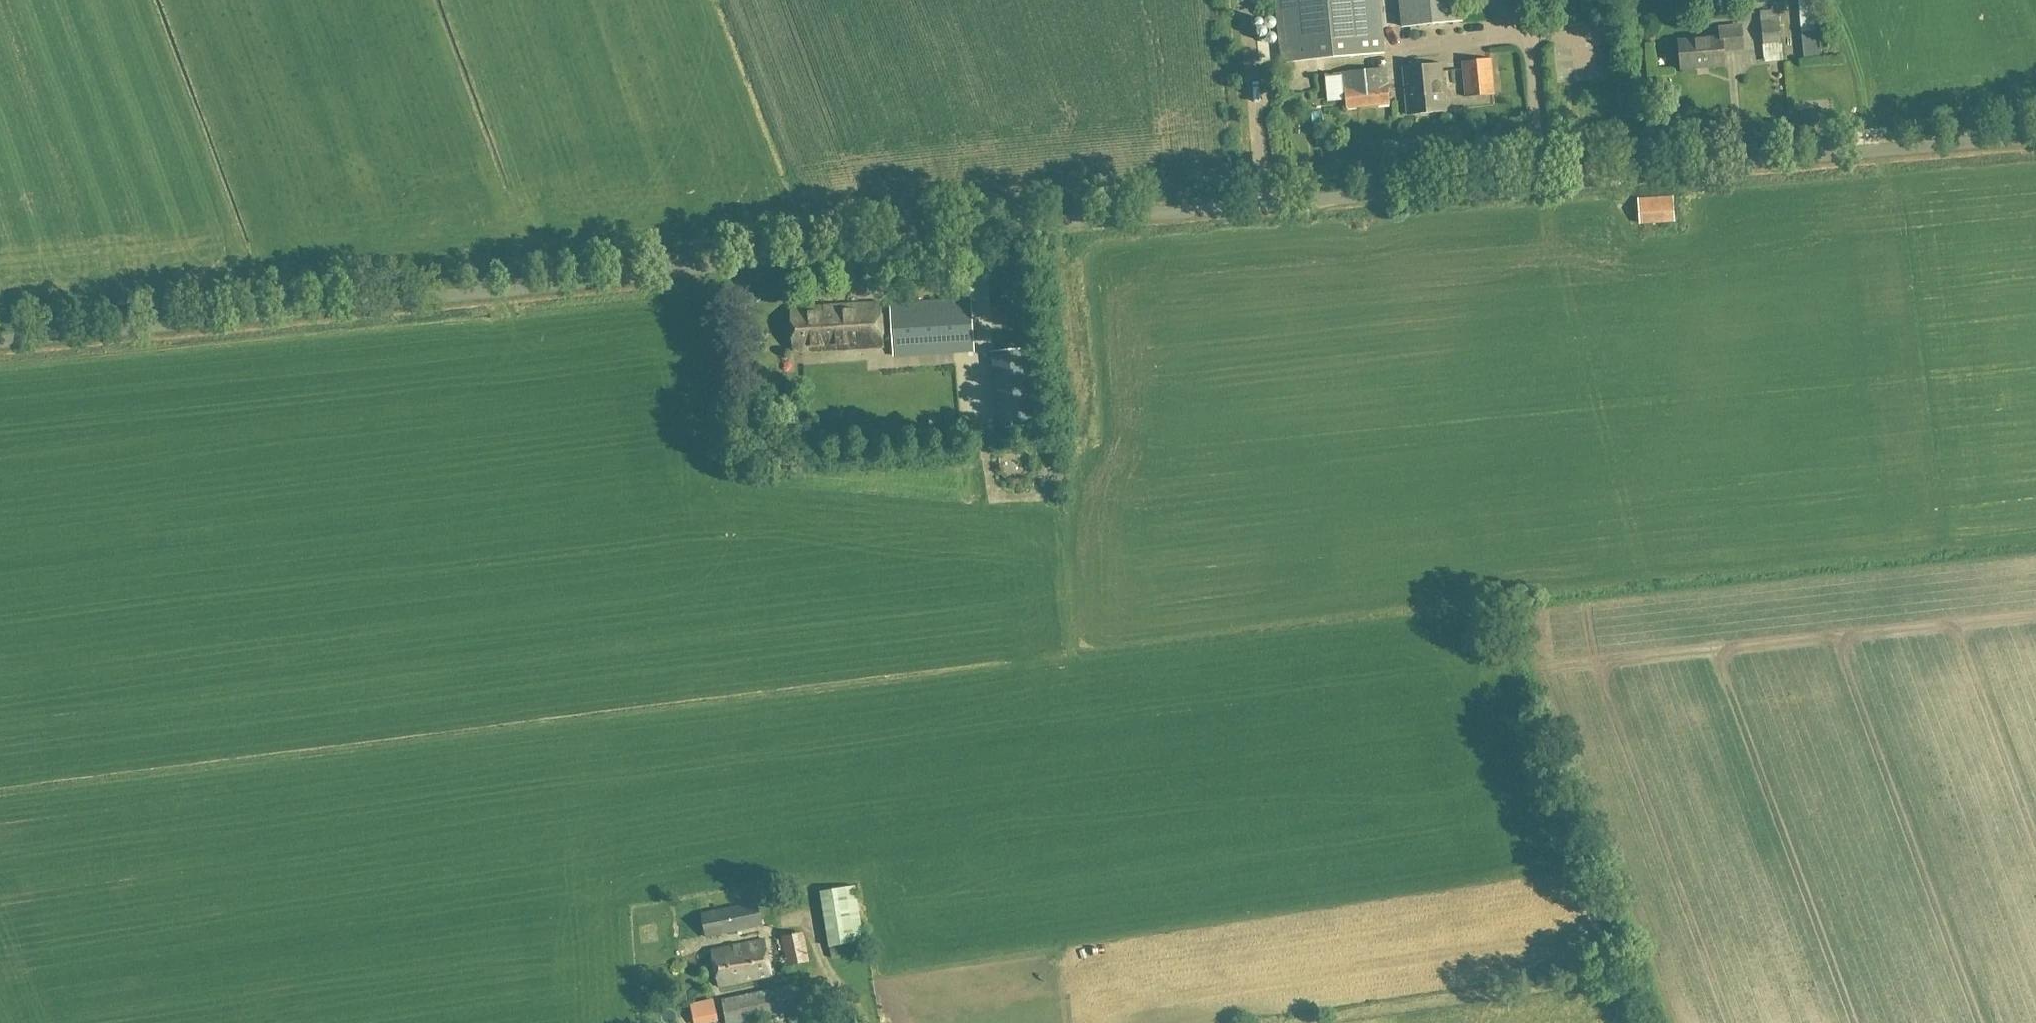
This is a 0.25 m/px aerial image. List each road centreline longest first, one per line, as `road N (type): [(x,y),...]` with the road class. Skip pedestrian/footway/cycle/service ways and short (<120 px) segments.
road 1 (unclassified): [(2035,141),(0,344)]

